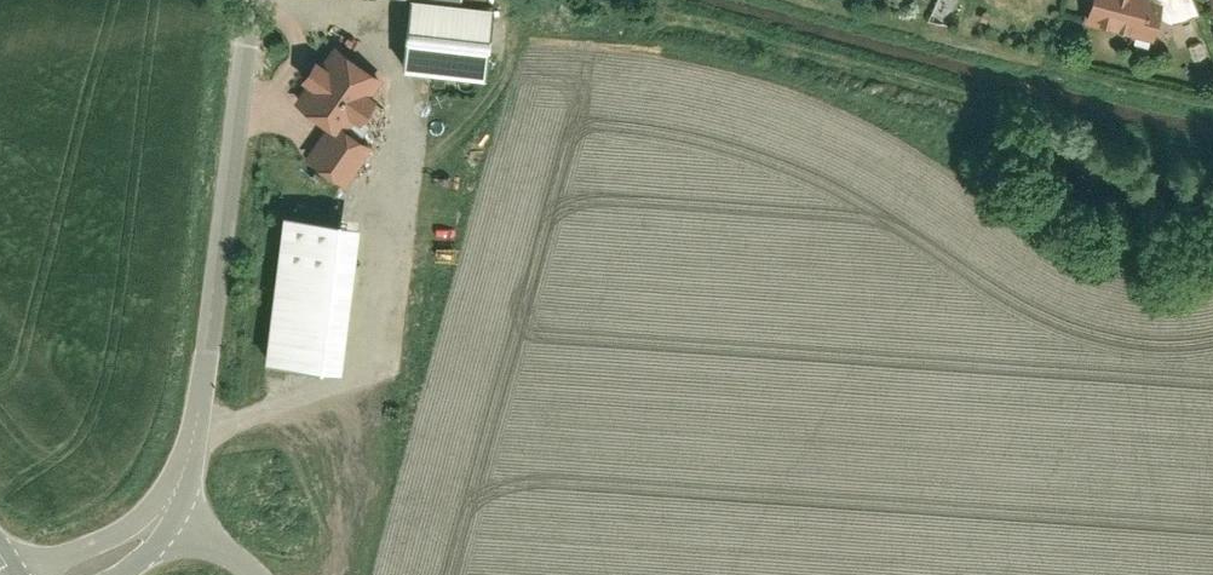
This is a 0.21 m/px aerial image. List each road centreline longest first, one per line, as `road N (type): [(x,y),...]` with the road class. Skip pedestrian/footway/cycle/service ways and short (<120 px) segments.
road 1 (residential): [(264,0),(189,459),(163,516),(82,574)]

